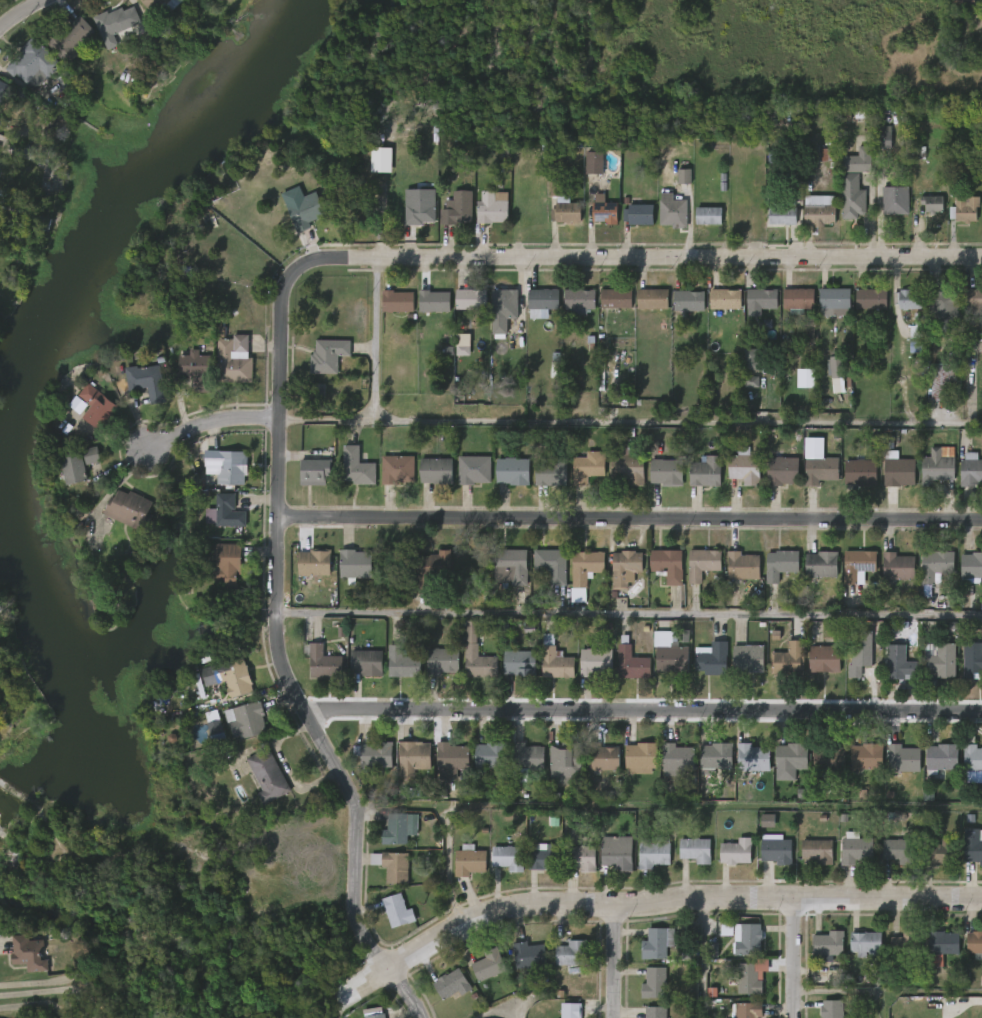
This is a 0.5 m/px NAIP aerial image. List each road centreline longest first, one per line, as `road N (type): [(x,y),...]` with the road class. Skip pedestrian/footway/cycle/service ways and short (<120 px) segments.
road 1 (residential): [(422,1017),(367,936),(350,790),(283,665),(283,294),(298,267)]
road 2 (residential): [(277,510),(981,520)]
road 3 (residential): [(298,267),(376,259),(981,256)]
road 4 (residential): [(306,704),(981,712)]
road 5 (residential): [(340,998),(465,920),(531,901),(981,897)]
road 6 (residential): [(279,419),(198,426),(147,451)]
road 7 (residential): [(795,1017),(794,897)]

